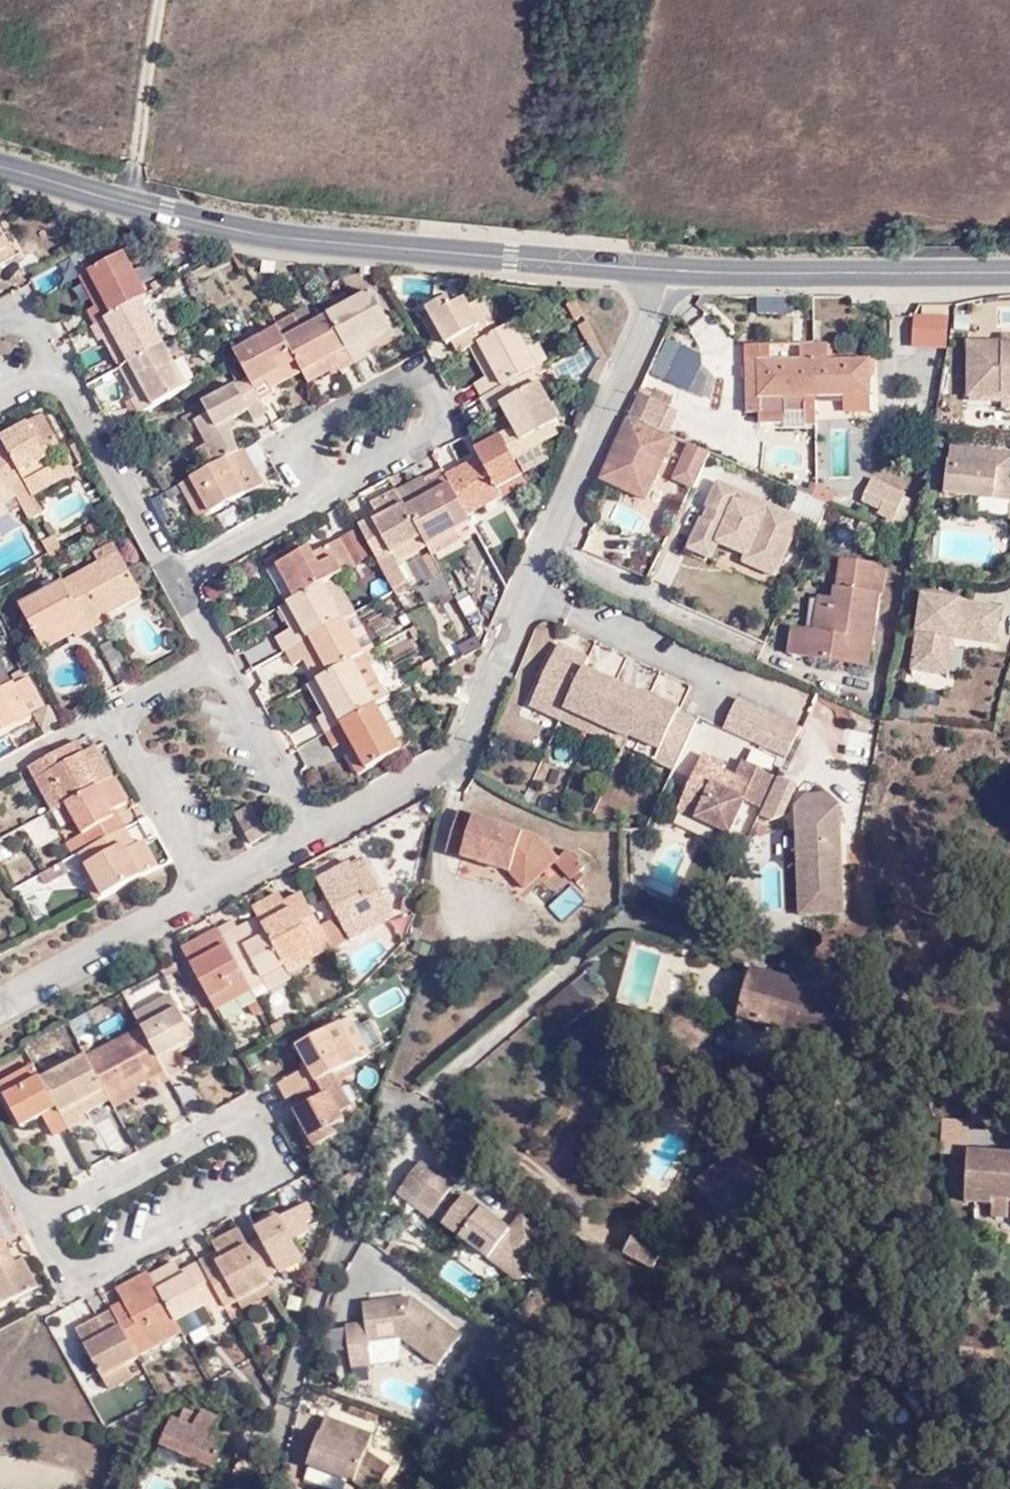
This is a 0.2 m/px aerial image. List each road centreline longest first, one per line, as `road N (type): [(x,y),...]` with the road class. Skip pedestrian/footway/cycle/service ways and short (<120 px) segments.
road 1 (unclassified): [(312,831),(447,760),(464,739),(673,270)]
road 2 (secondary): [(673,270),(231,228),(0,166)]
road 3 (unclassified): [(37,1221),(71,1282),(273,1170),(241,1109)]
road 4 (secondary): [(1009,272),(673,270)]
road 5 (residential): [(310,496),(290,441),(309,427),(421,373),(448,427)]
road 6 (residential): [(171,579),(52,370)]
road 7 (unclassified): [(0,1001),(203,887)]
road 8 (unclassified): [(241,1109),(37,1221)]
road 9 (track): [(160,0),(134,204)]
road 10 (residential): [(312,831),(214,656)]
road 11 (residential): [(108,715),(203,887)]
road 12 (residential): [(310,496),(171,579)]
road 13 (residential): [(448,427),(310,496)]
road 14 (unclassified): [(203,887),(312,831)]
road 15 (residential): [(214,656),(108,715)]
road 16 (residential): [(0,770),(108,715)]

